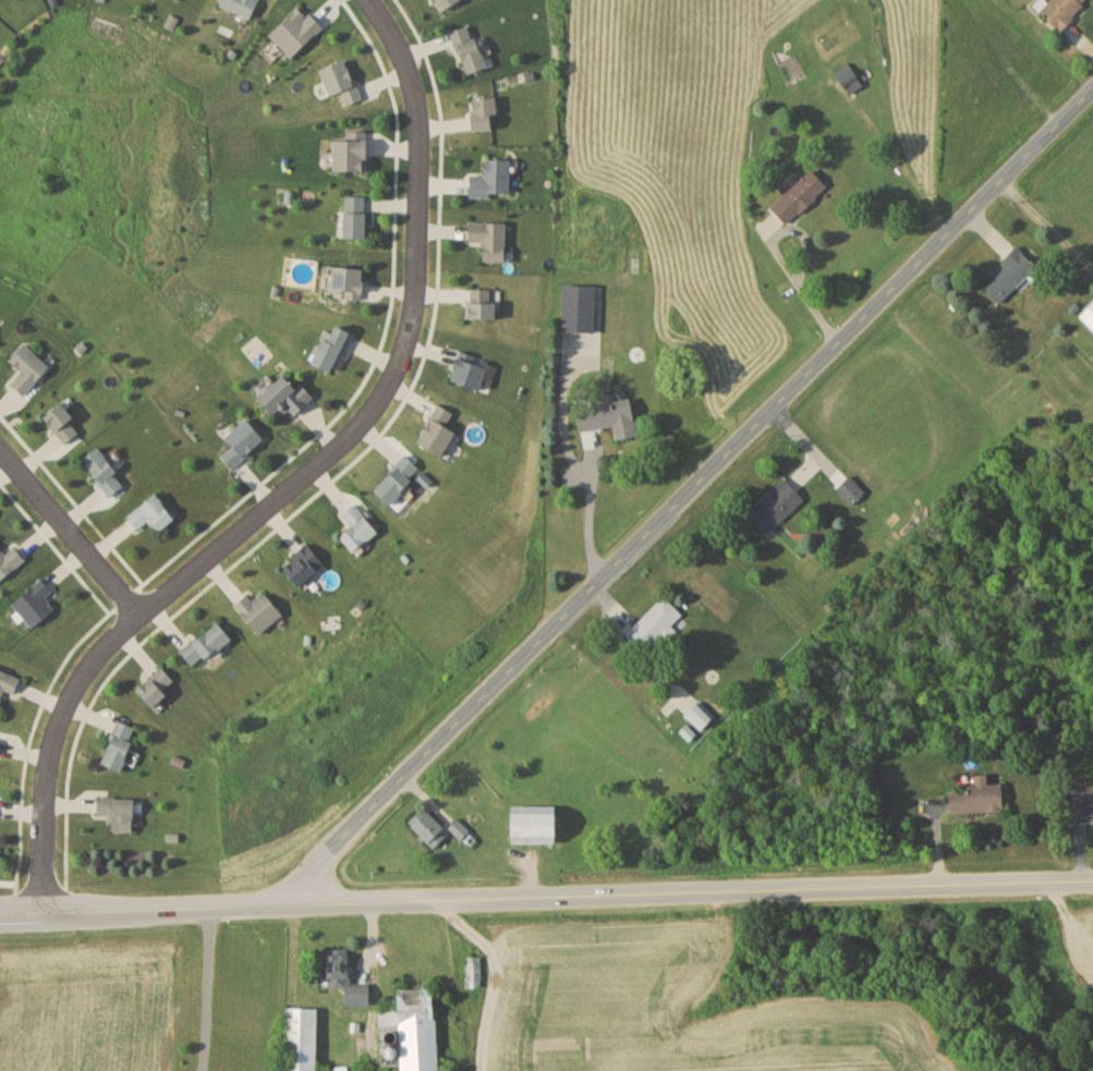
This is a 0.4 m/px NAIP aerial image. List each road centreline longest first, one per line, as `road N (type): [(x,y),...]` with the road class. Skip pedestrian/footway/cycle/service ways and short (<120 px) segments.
road 1 (residential): [(1092,88),(288,899)]
road 2 (residential): [(0,907),(1092,878)]
road 3 (residential): [(45,905),(49,768),(80,681),(367,419),(415,337),(415,110),(385,23),(366,0)]
road 4 (residential): [(0,450),(143,622)]

